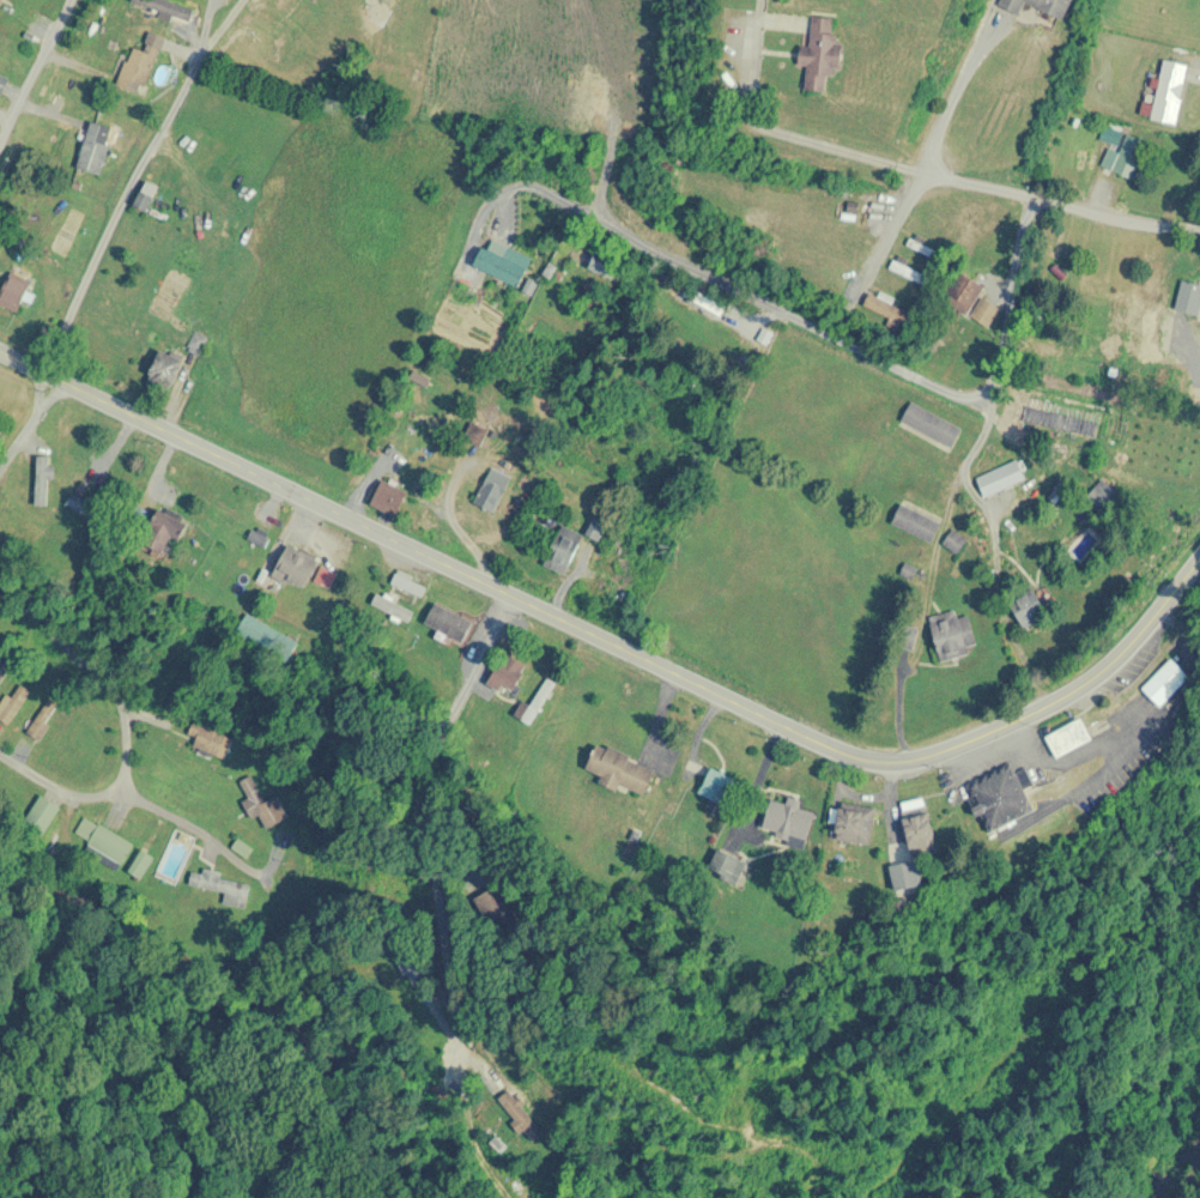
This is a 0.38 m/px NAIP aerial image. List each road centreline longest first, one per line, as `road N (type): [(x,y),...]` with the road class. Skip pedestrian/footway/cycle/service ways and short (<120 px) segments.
road 1 (primary): [(0,352),(869,760),(909,760),(1061,698),(1132,642),(1199,554)]
road 2 (residential): [(1032,196),(999,368),(987,388),(966,395),(698,272),(537,187),(497,196)]
road 3 (residential): [(1199,228),(1134,222),(945,179),(754,126),(762,0)]
road 4 (residential): [(987,388),(990,419),(958,473),(922,636),(902,673),(901,738),(909,760)]
road 5 (residential): [(0,754),(60,792),(120,789),(122,703),(78,654)]
road 6 (residential): [(120,789),(257,873)]
road 7 (residential): [(0,142),(69,0)]

